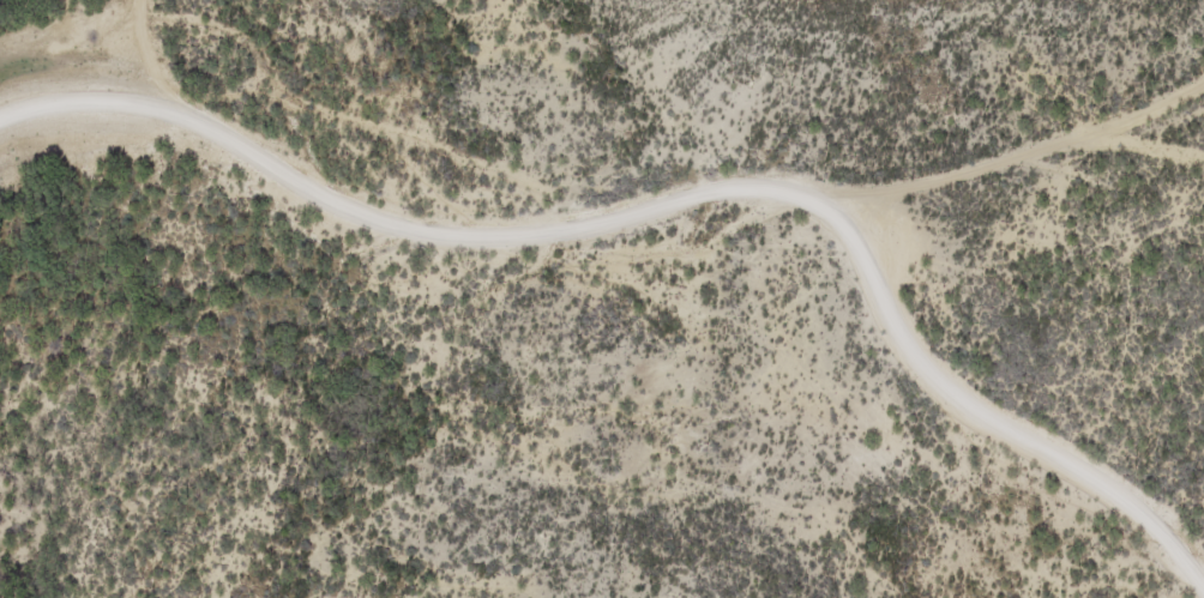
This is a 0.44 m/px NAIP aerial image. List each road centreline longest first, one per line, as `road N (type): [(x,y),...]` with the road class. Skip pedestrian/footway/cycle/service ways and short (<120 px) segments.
road 1 (residential): [(0,95),(119,87),(397,231),(500,247),(564,241),(761,192),(932,189),(1107,139),(1203,88)]
road 2 (residential): [(1203,581),(1166,527),(1088,465),(945,394),(910,340),(845,191)]

